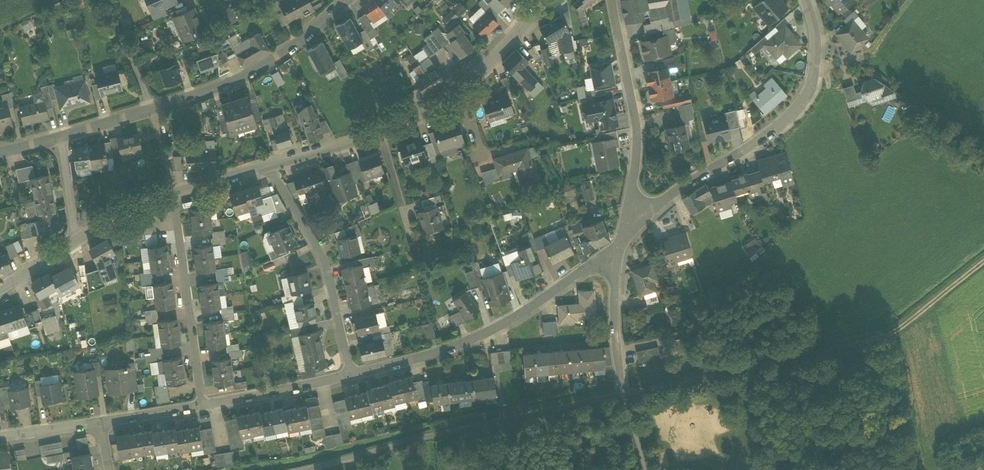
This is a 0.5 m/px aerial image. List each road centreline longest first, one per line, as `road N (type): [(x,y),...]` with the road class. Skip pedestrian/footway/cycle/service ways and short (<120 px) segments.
road 1 (residential): [(268,166),(379,133),(459,92),(547,0)]
road 2 (residential): [(625,392),(308,469)]
road 3 (unclassified): [(629,212),(667,199),(765,137),(803,102),(818,46),(807,0)]
road 4 (unclassified): [(351,376),(465,343),(618,258)]
road 5 (residential): [(351,376),(326,267),(268,166)]
road 6 (residential): [(343,0),(265,67),(152,108)]
road 7 (track): [(983,262),(891,333),(789,355)]
road 8 (unclassified): [(613,0),(637,122),(629,212)]
road 9 (unclassified): [(202,407),(174,195)]
road 10 (residential): [(0,289),(126,211),(174,195)]
road 11 (track): [(789,355),(625,392)]
road 12 (residential): [(152,108),(0,150)]
road 13 (unclassified): [(202,407),(351,376)]
road 14 (unclassified): [(618,258),(614,310),(625,392)]

